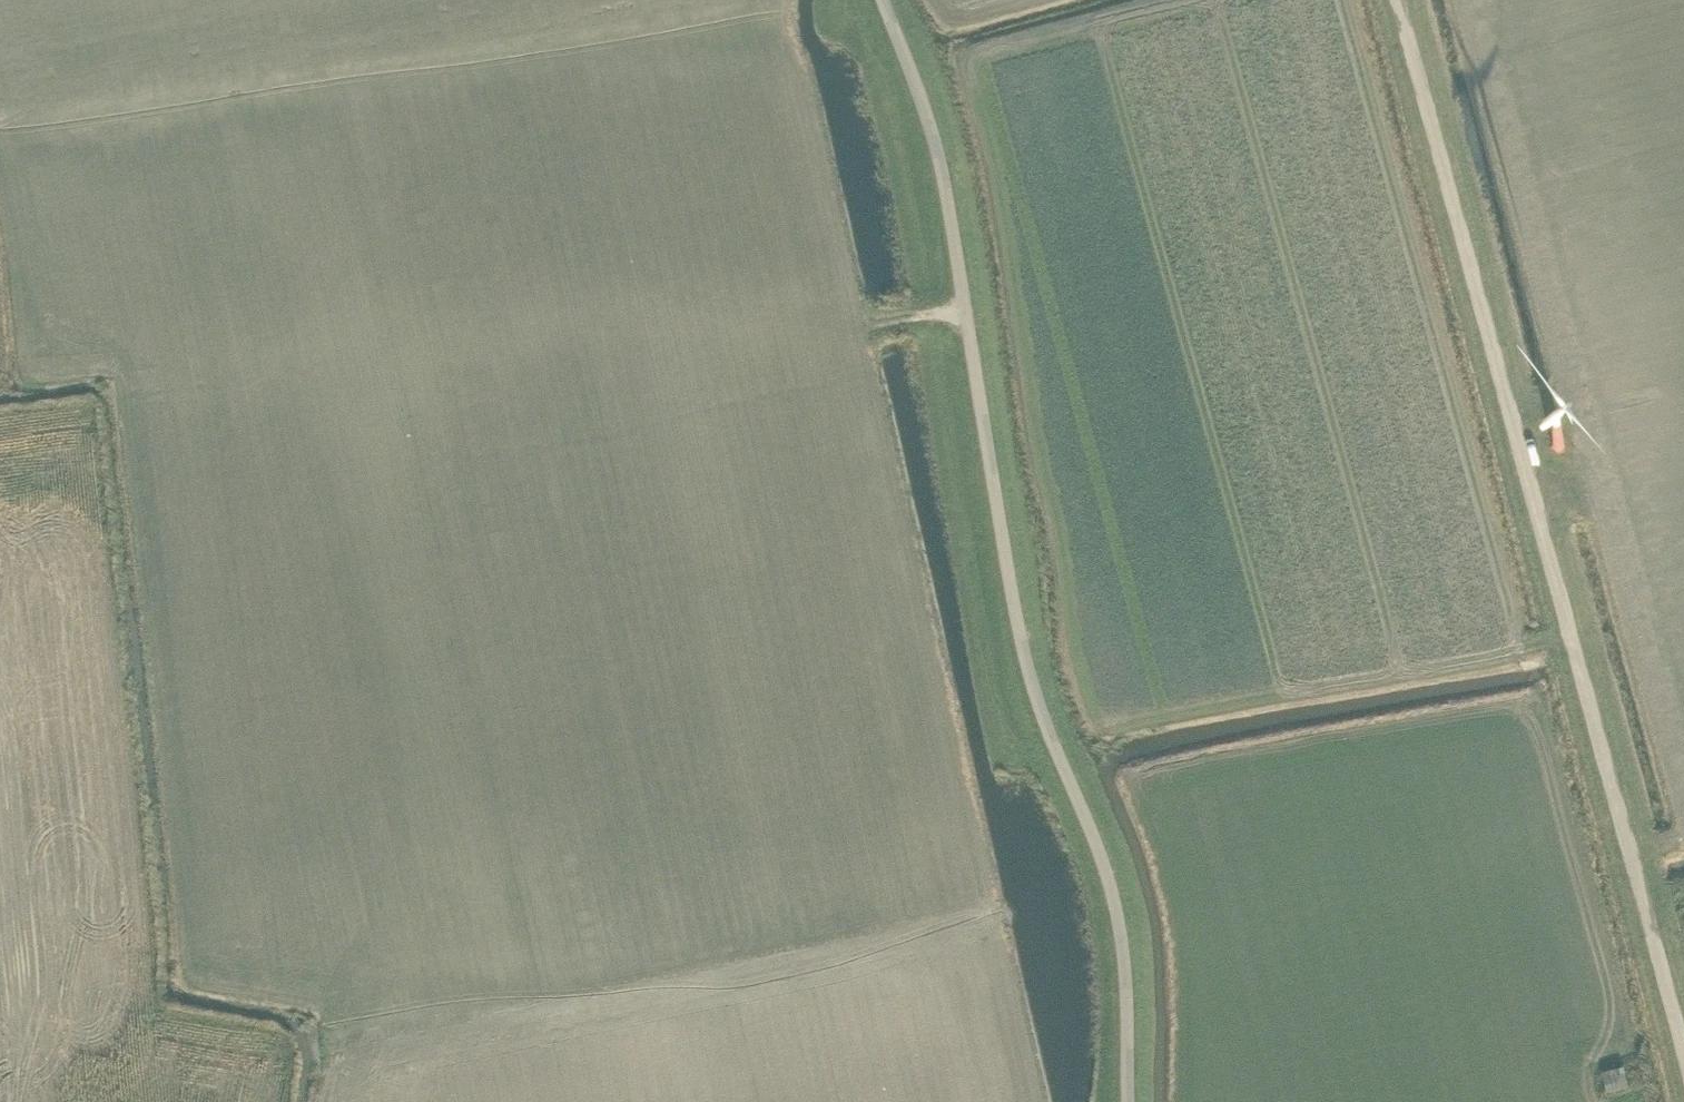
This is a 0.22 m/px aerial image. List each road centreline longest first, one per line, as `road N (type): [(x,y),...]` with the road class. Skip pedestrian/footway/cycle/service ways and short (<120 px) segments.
road 1 (unclassified): [(1129,1101),(1117,915),(1029,672),(930,124),(883,0)]

